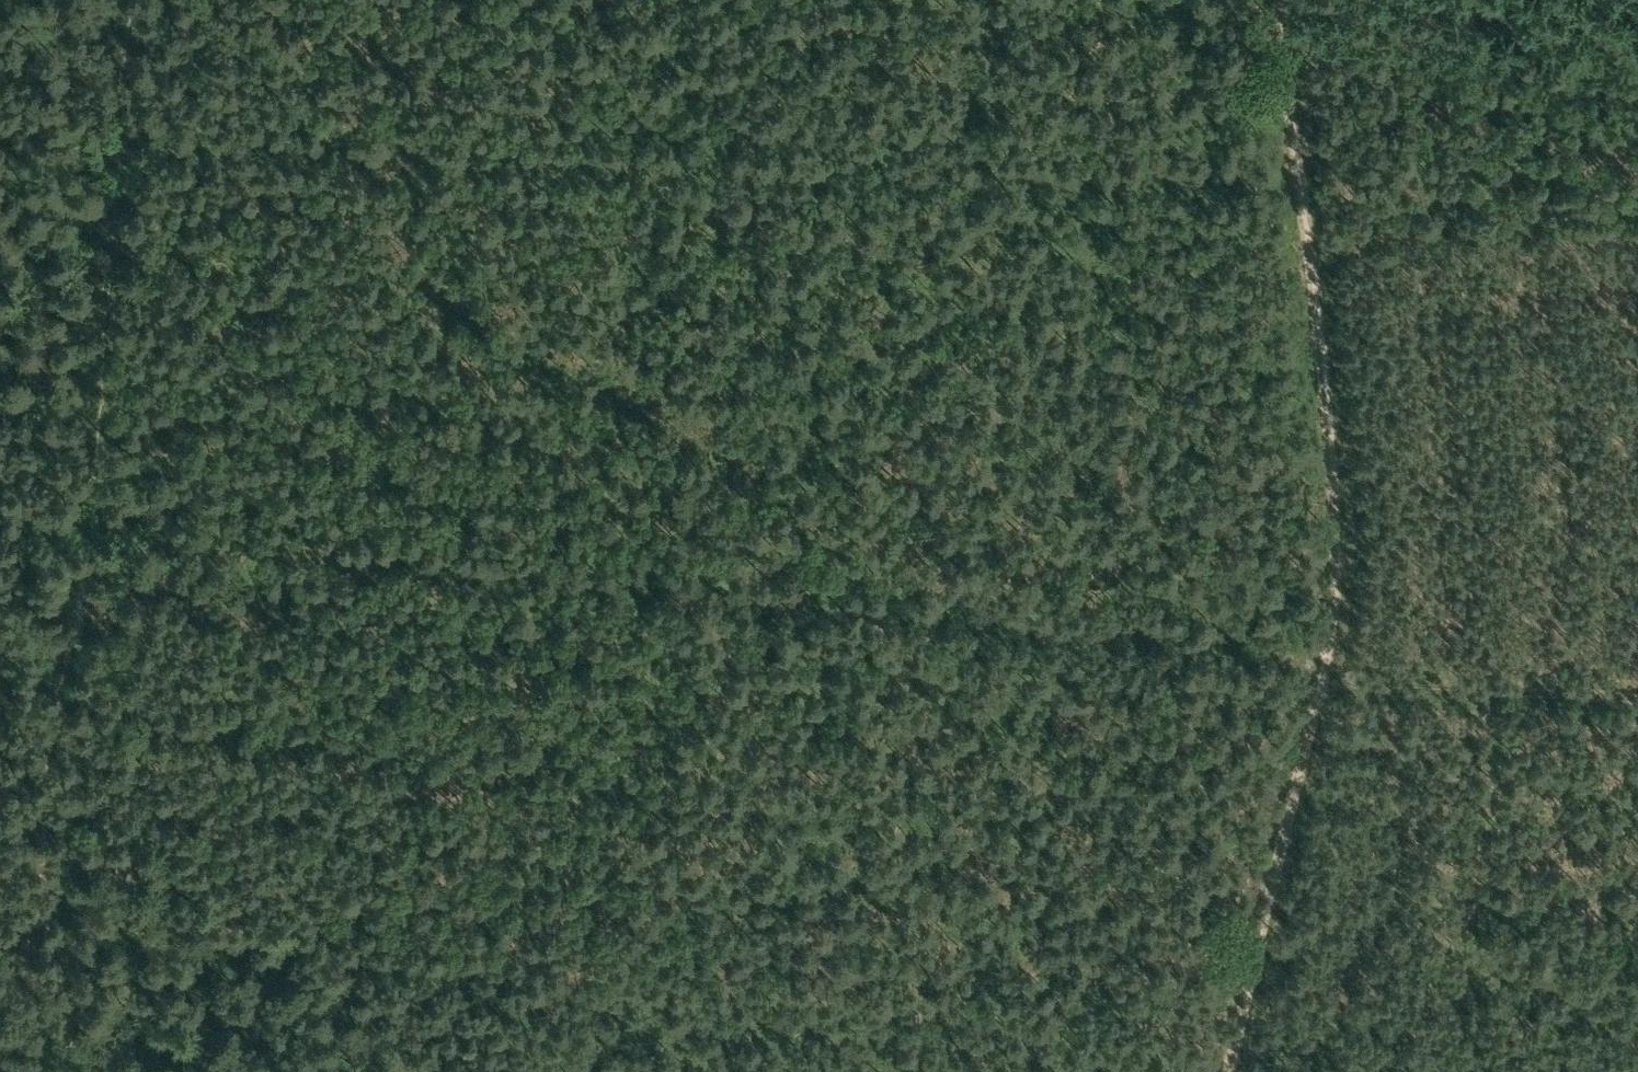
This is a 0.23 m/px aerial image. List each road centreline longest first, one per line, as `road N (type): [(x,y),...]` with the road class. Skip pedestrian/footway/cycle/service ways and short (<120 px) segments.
road 1 (track): [(1281,0),(1334,474),(1337,582),(1320,693),(1232,1071)]

